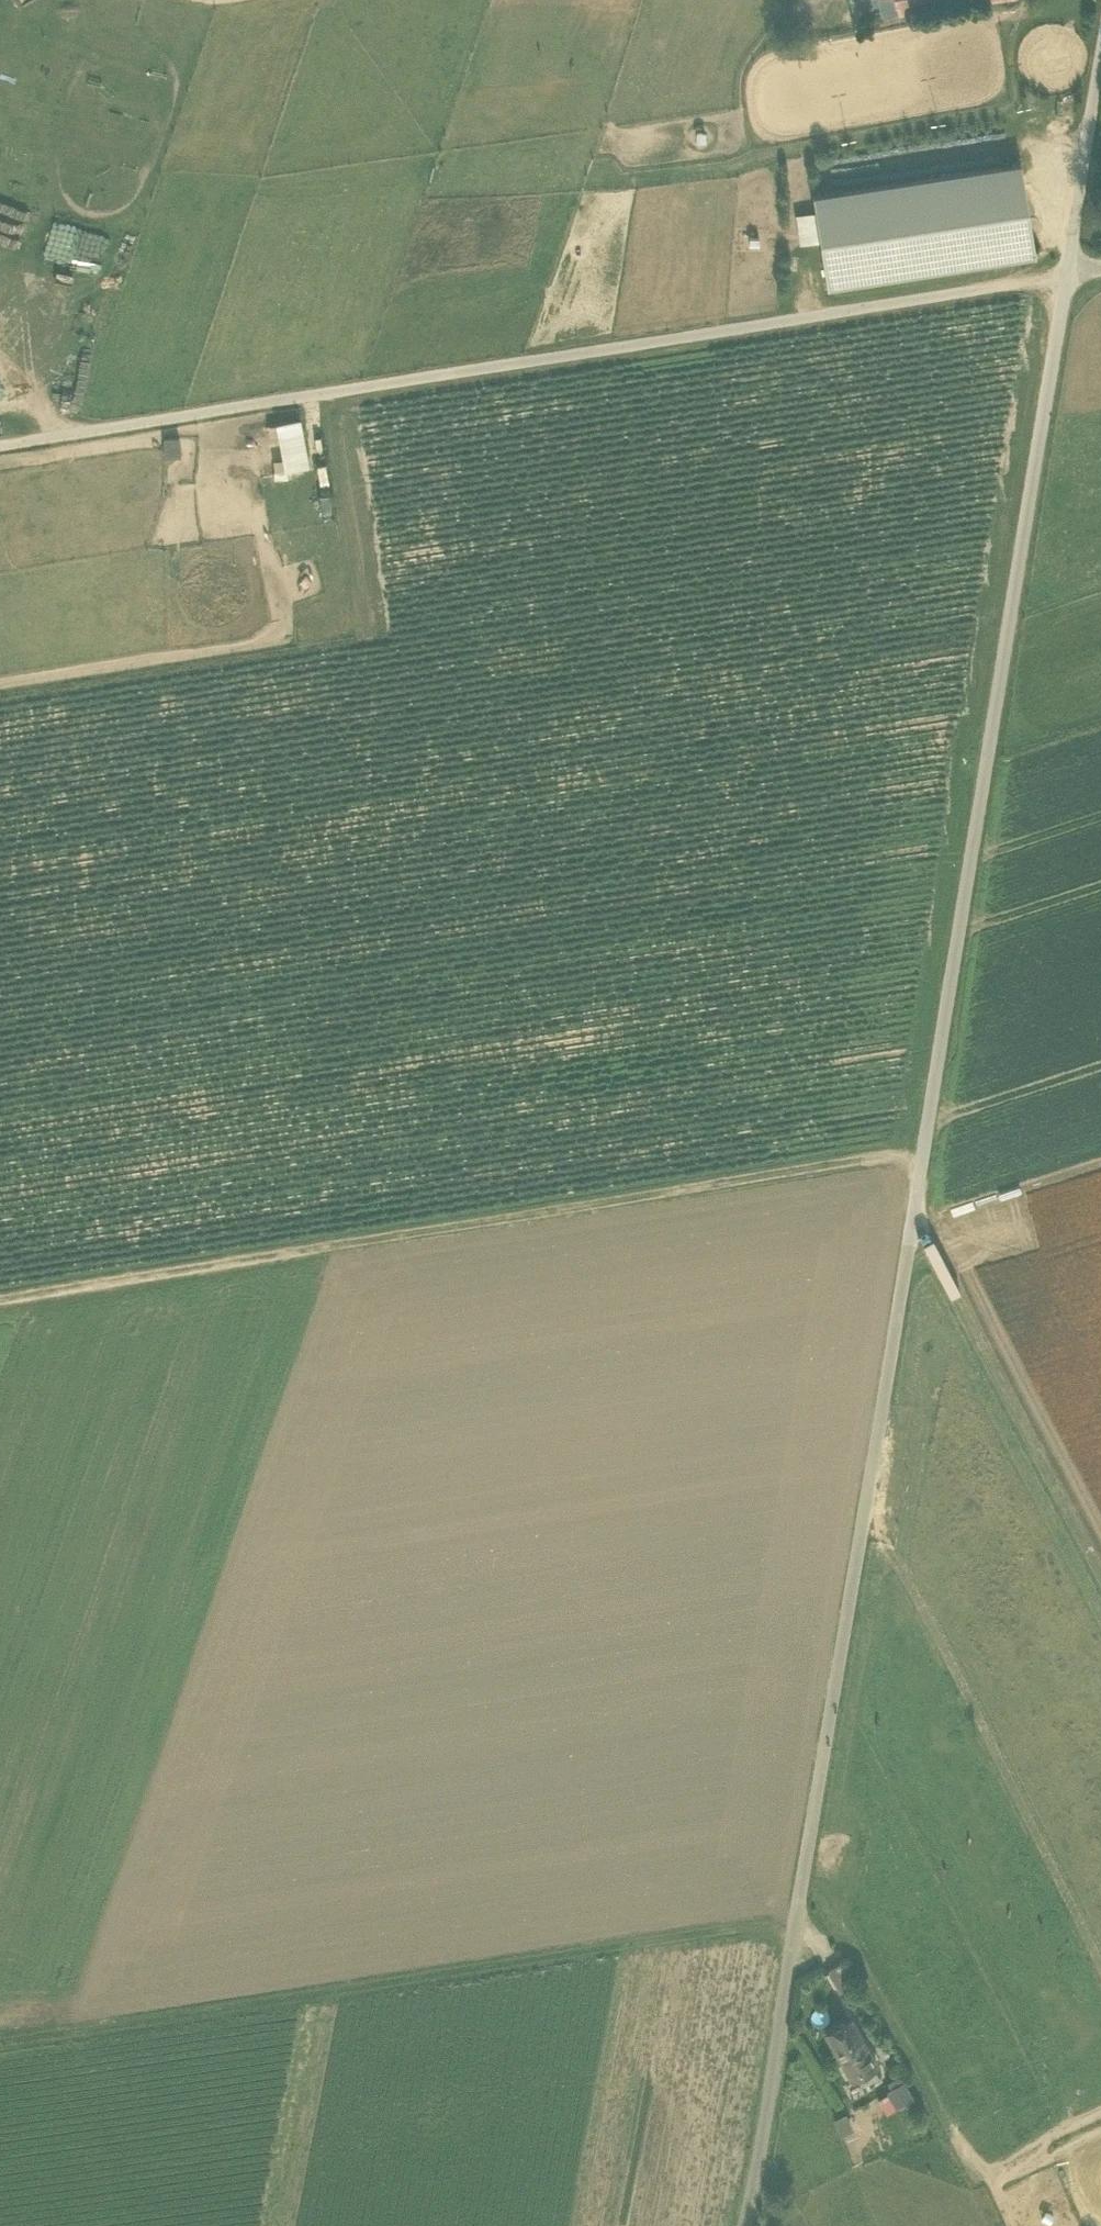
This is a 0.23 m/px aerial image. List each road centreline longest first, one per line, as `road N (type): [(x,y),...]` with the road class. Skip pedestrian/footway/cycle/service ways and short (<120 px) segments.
road 1 (track): [(0,442),(1068,273),(797,1914)]
road 2 (track): [(0,1297),(922,1152)]
road 3 (track): [(0,2039),(797,1914)]
road 4 (unclassified): [(797,1914),(744,2225)]
road 5 (unclassified): [(1100,63),(1068,273)]

